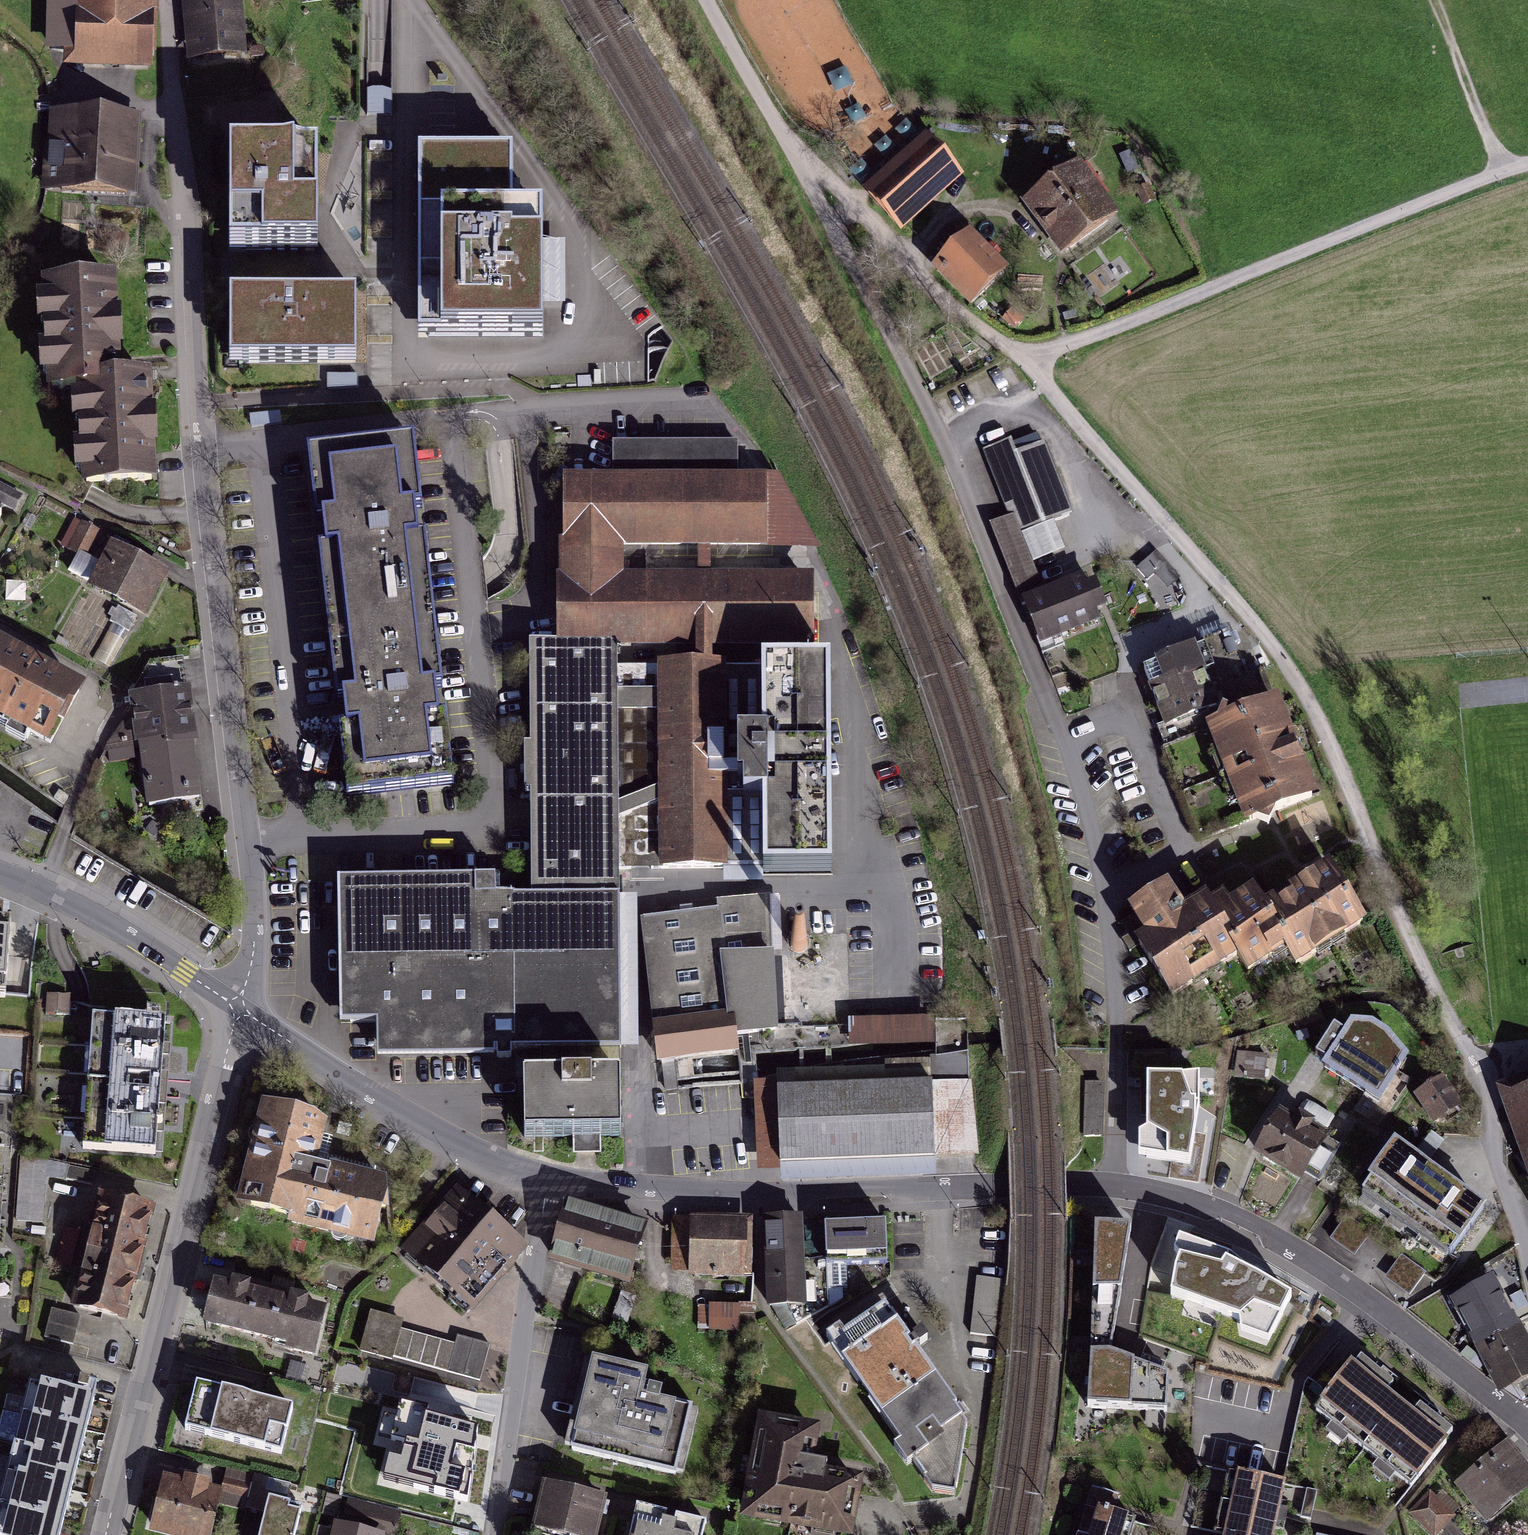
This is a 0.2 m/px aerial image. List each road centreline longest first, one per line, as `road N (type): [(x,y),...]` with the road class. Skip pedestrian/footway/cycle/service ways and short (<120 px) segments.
road 1 (residential): [(1527,1426),(1337,1277),(1283,1243),(1174,1199),(1115,1186),(754,1193),(549,1175)]
road 2 (residential): [(164,0),(251,887),(254,950),(238,1007)]
road 3 (residential): [(238,1007),(105,1534)]
road 4 (track): [(1527,164),(1022,362)]
road 5 (residential): [(495,1534),(549,1175)]
road 6 (residential): [(549,1175),(434,1128),(238,1007)]
road 7 (residential): [(238,1007),(85,909),(0,872)]
road 8 (track): [(1503,172),(1436,0)]
road 9 (track): [(710,0),(797,151)]

